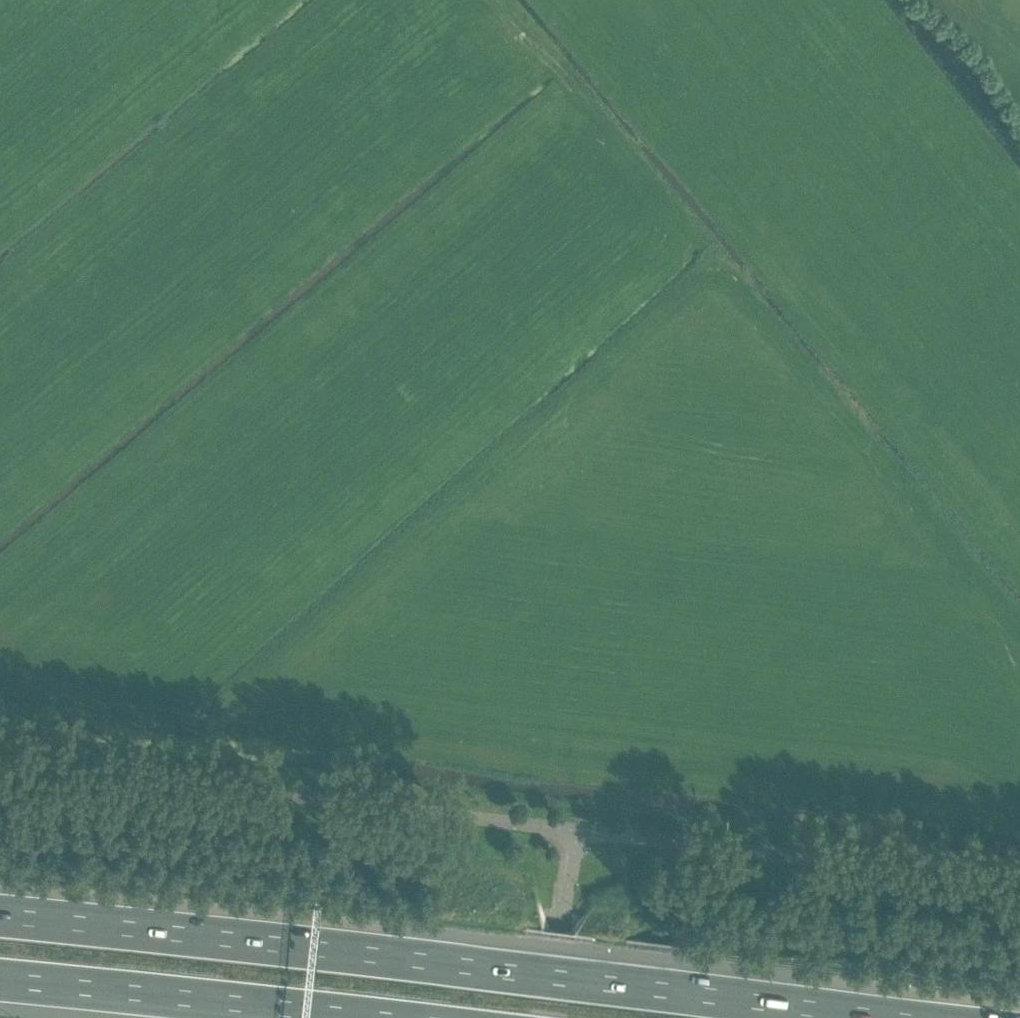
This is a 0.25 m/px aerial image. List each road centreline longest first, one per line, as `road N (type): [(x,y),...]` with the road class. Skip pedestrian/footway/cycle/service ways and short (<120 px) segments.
road 1 (motorway): [(875,1017),(0,916)]
road 2 (motorway): [(0,979),(373,1017)]

